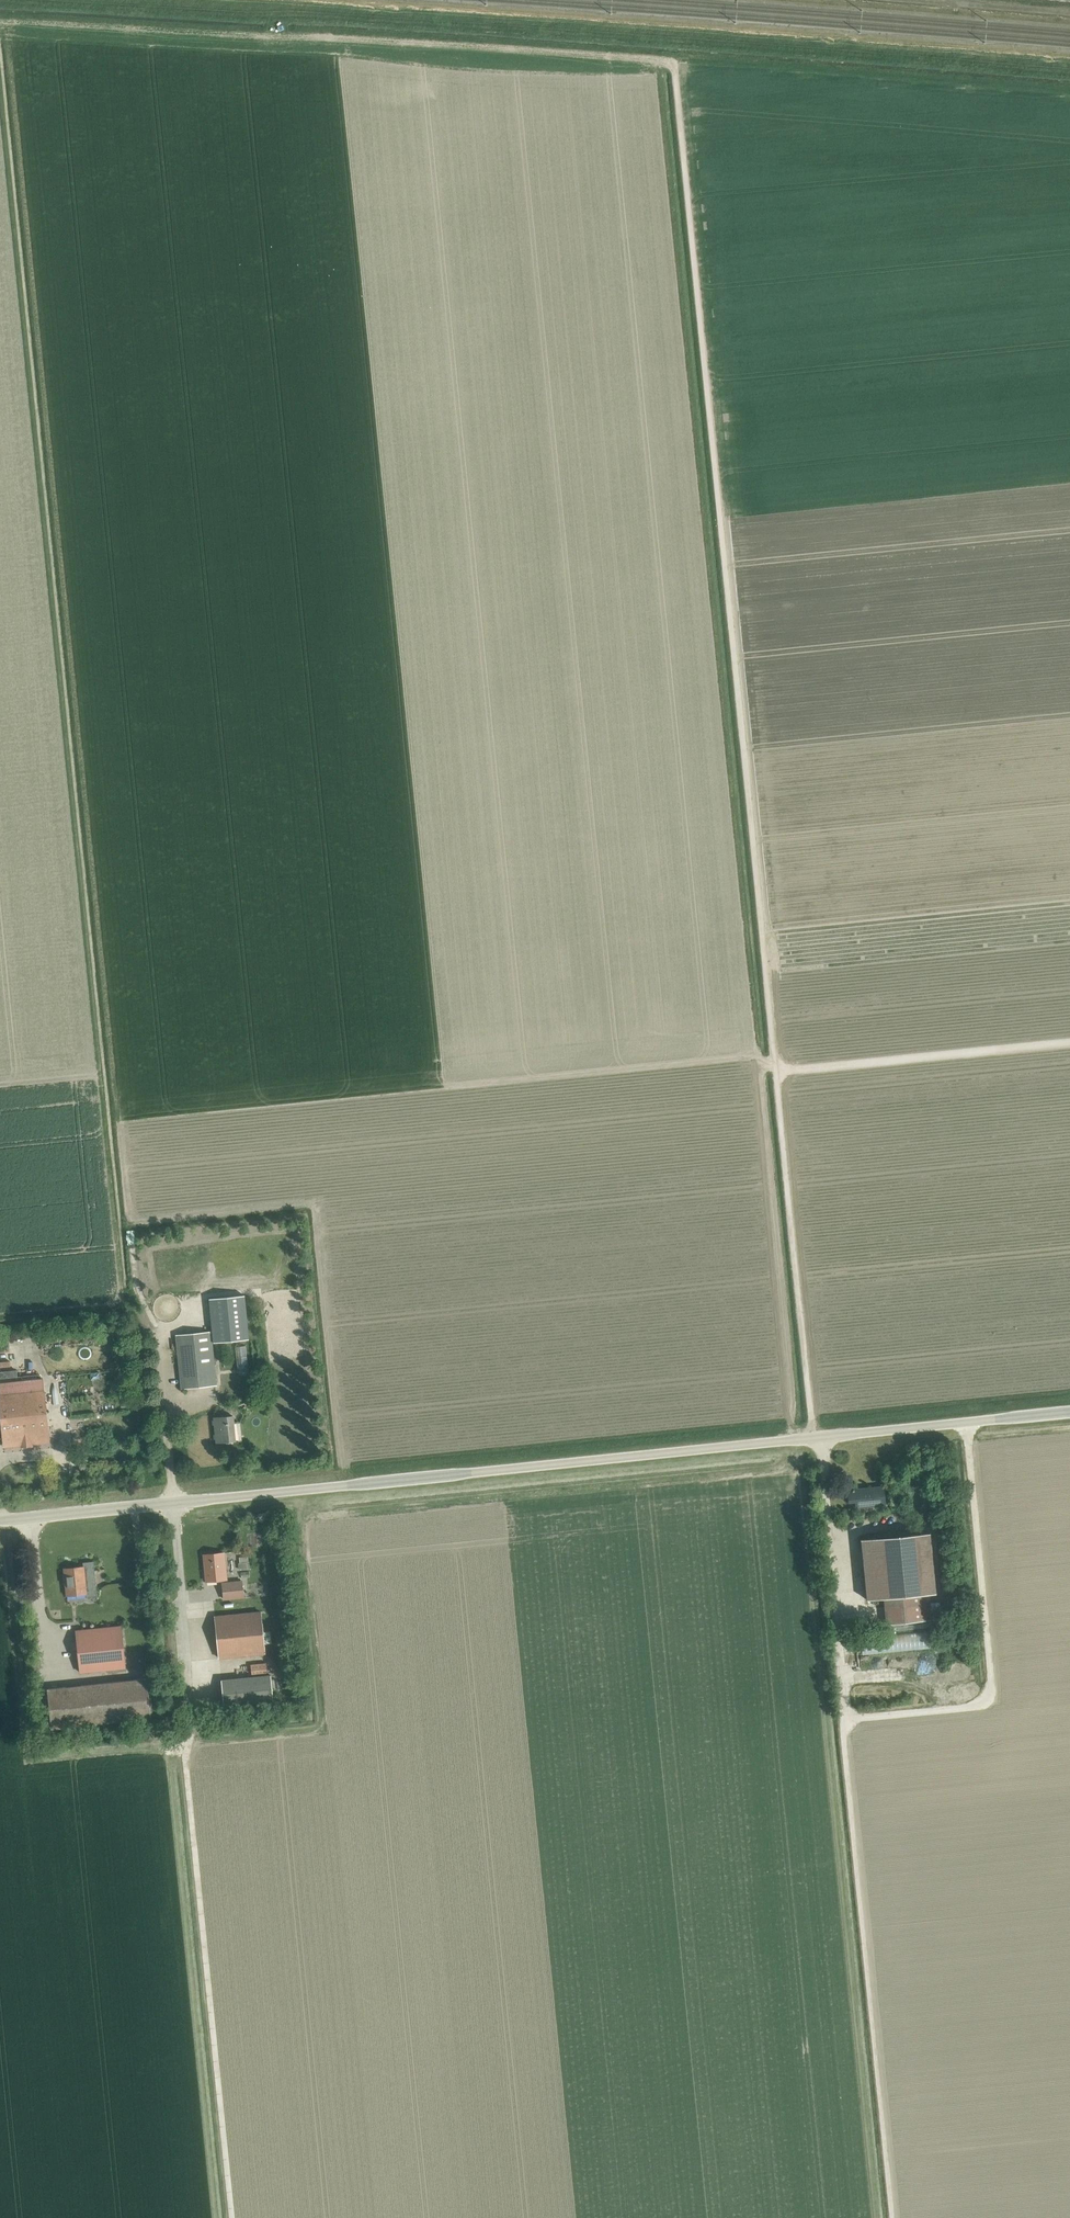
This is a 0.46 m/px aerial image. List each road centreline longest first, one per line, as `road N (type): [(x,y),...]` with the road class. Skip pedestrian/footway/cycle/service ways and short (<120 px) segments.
road 1 (unclassified): [(0,1519),(1069,1412)]
road 2 (track): [(910,0),(1069,14)]

